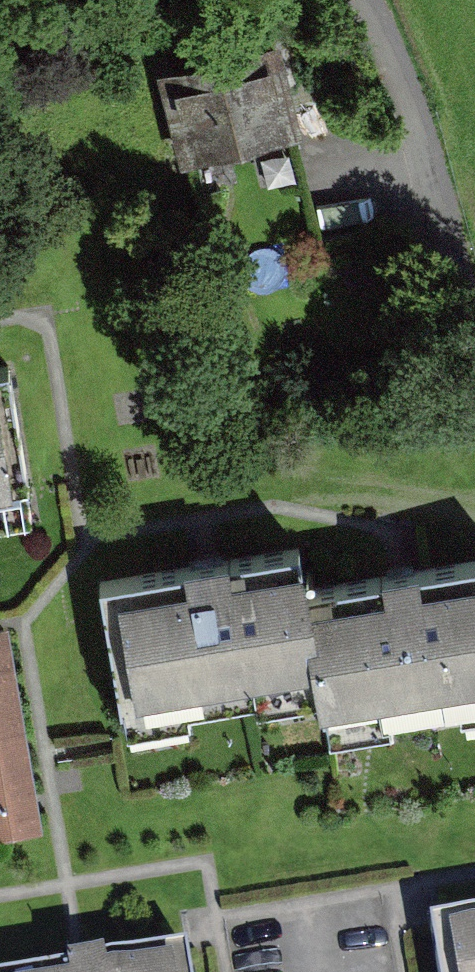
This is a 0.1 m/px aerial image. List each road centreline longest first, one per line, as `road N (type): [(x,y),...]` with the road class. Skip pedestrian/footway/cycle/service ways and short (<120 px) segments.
road 1 (residential): [(403,85),(474,332)]

